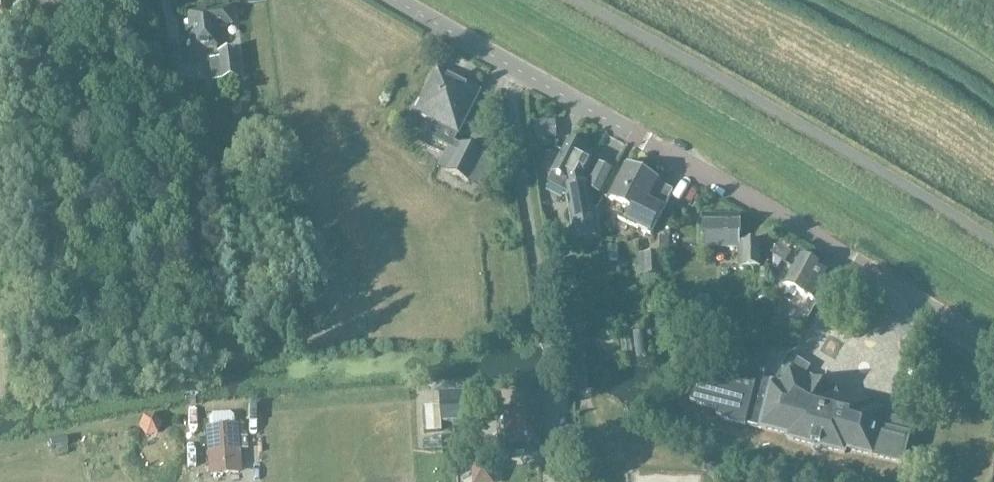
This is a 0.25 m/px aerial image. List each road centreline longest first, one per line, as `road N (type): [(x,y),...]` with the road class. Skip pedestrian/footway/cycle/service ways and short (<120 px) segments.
road 1 (tertiary): [(993,347),(395,0)]

